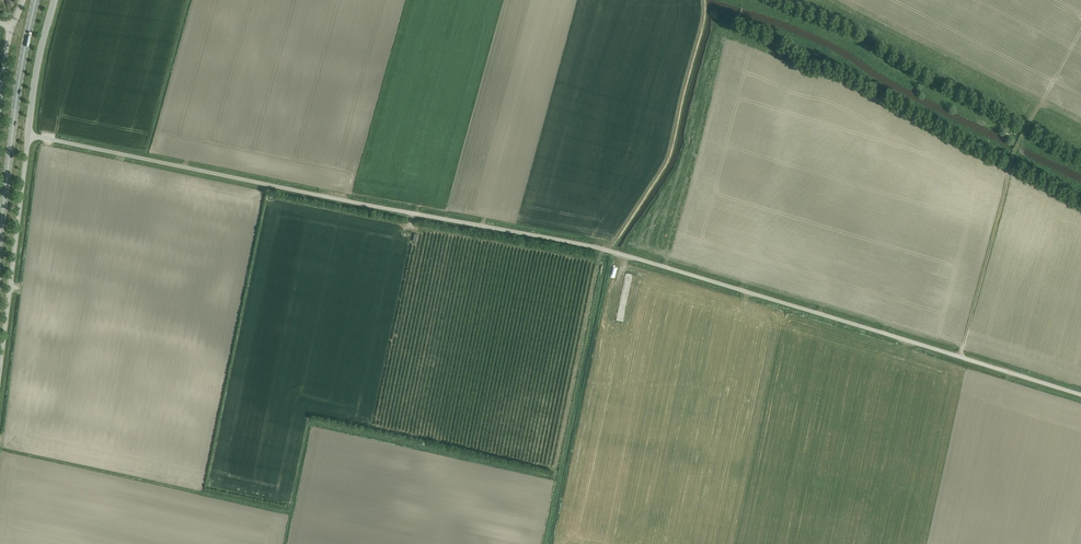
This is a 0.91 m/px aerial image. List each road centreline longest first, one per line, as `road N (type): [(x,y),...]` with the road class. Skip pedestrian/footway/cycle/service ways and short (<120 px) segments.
road 1 (unclassified): [(1080,394),(593,247),(28,135)]
road 2 (track): [(960,356),(1010,165),(1043,95)]
road 3 (primary): [(0,235),(36,0)]
road 4 (unclassified): [(28,135),(0,368)]
road 5 (unclassified): [(28,135),(54,0)]

